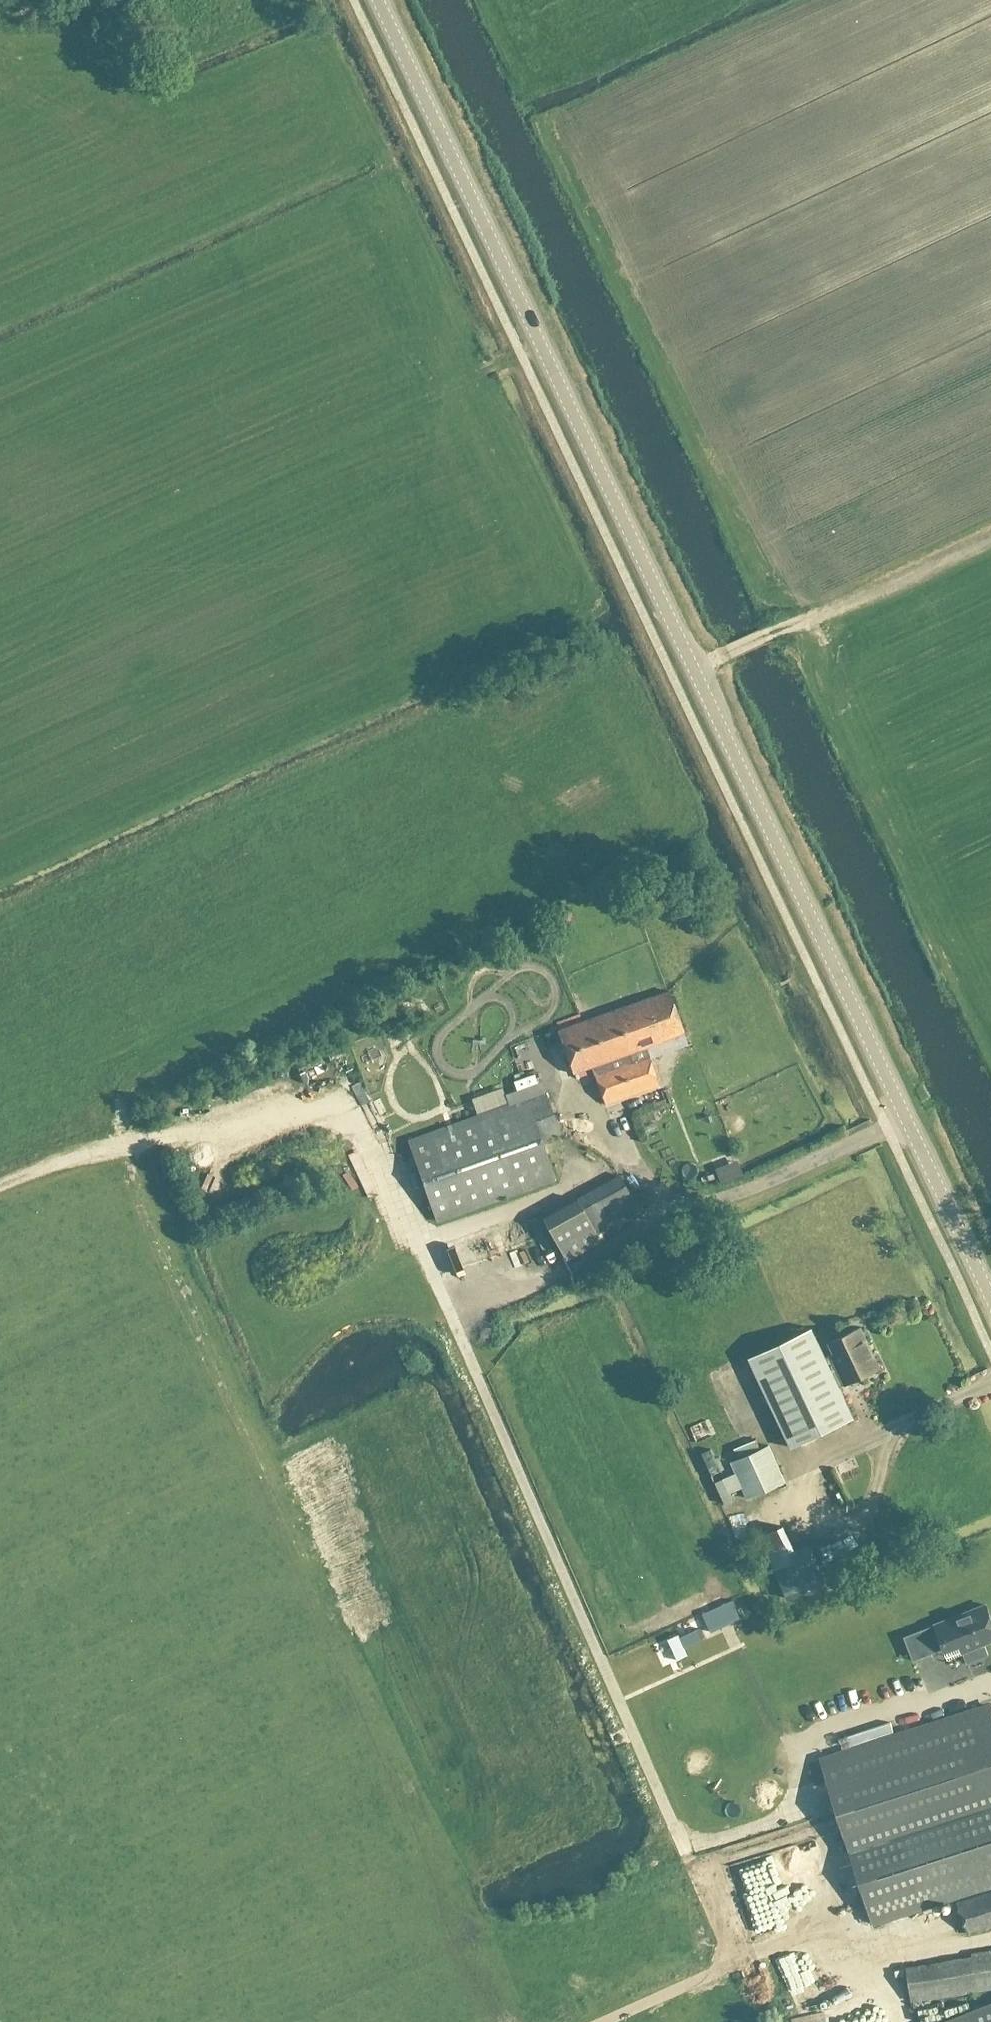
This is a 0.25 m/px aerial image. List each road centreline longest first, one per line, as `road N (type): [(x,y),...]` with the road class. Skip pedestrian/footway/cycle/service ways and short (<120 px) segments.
road 1 (tertiary): [(990,1292),(382,0)]

